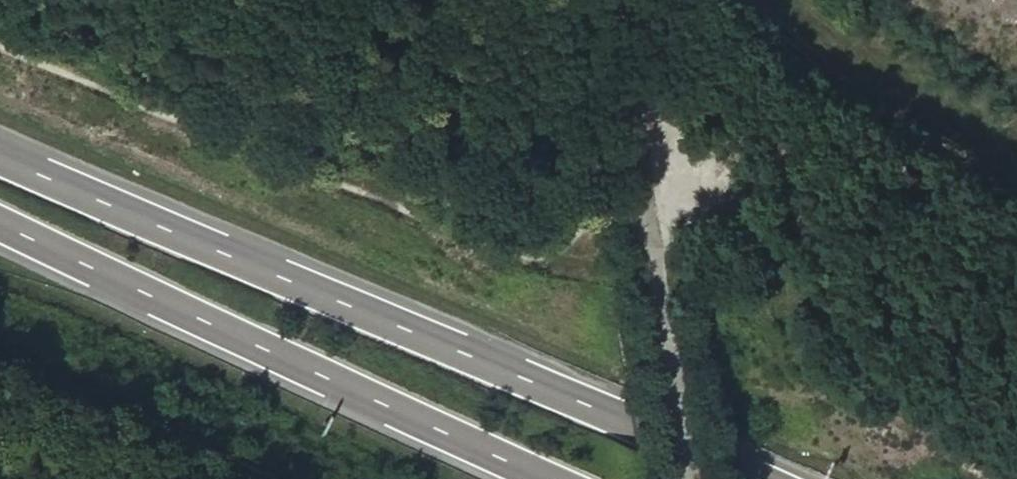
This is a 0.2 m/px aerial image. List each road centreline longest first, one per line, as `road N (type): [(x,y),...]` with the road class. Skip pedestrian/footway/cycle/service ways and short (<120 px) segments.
road 1 (trunk): [(740,478),(0,154)]
road 2 (trunk): [(0,224),(554,478)]
road 3 (track): [(0,37),(237,143),(535,261)]
road 4 (track): [(0,347),(272,478)]

